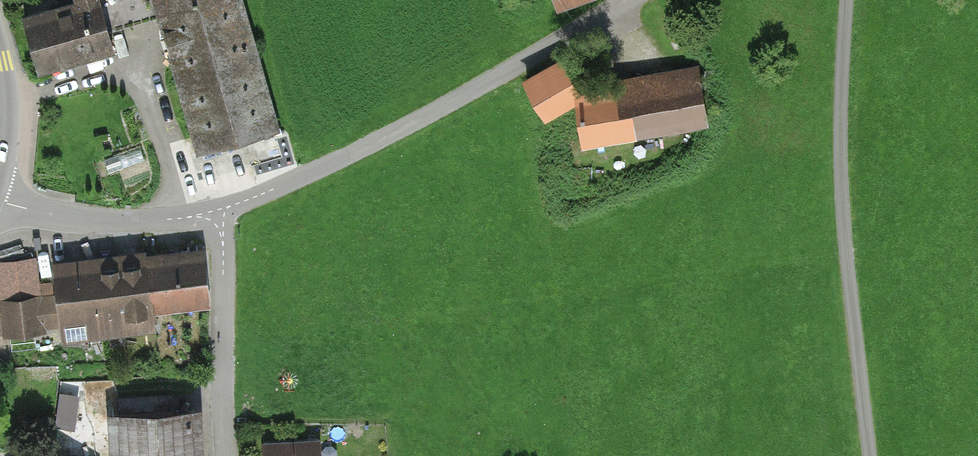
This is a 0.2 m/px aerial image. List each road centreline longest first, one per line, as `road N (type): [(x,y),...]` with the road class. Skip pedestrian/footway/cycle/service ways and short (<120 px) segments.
road 1 (unclassified): [(622,0),(445,108),(216,212)]
road 2 (residential): [(847,0),(842,174),(872,455)]
road 3 (residential): [(216,212),(226,455)]
road 4 (unclassified): [(216,212),(110,221),(0,201)]

